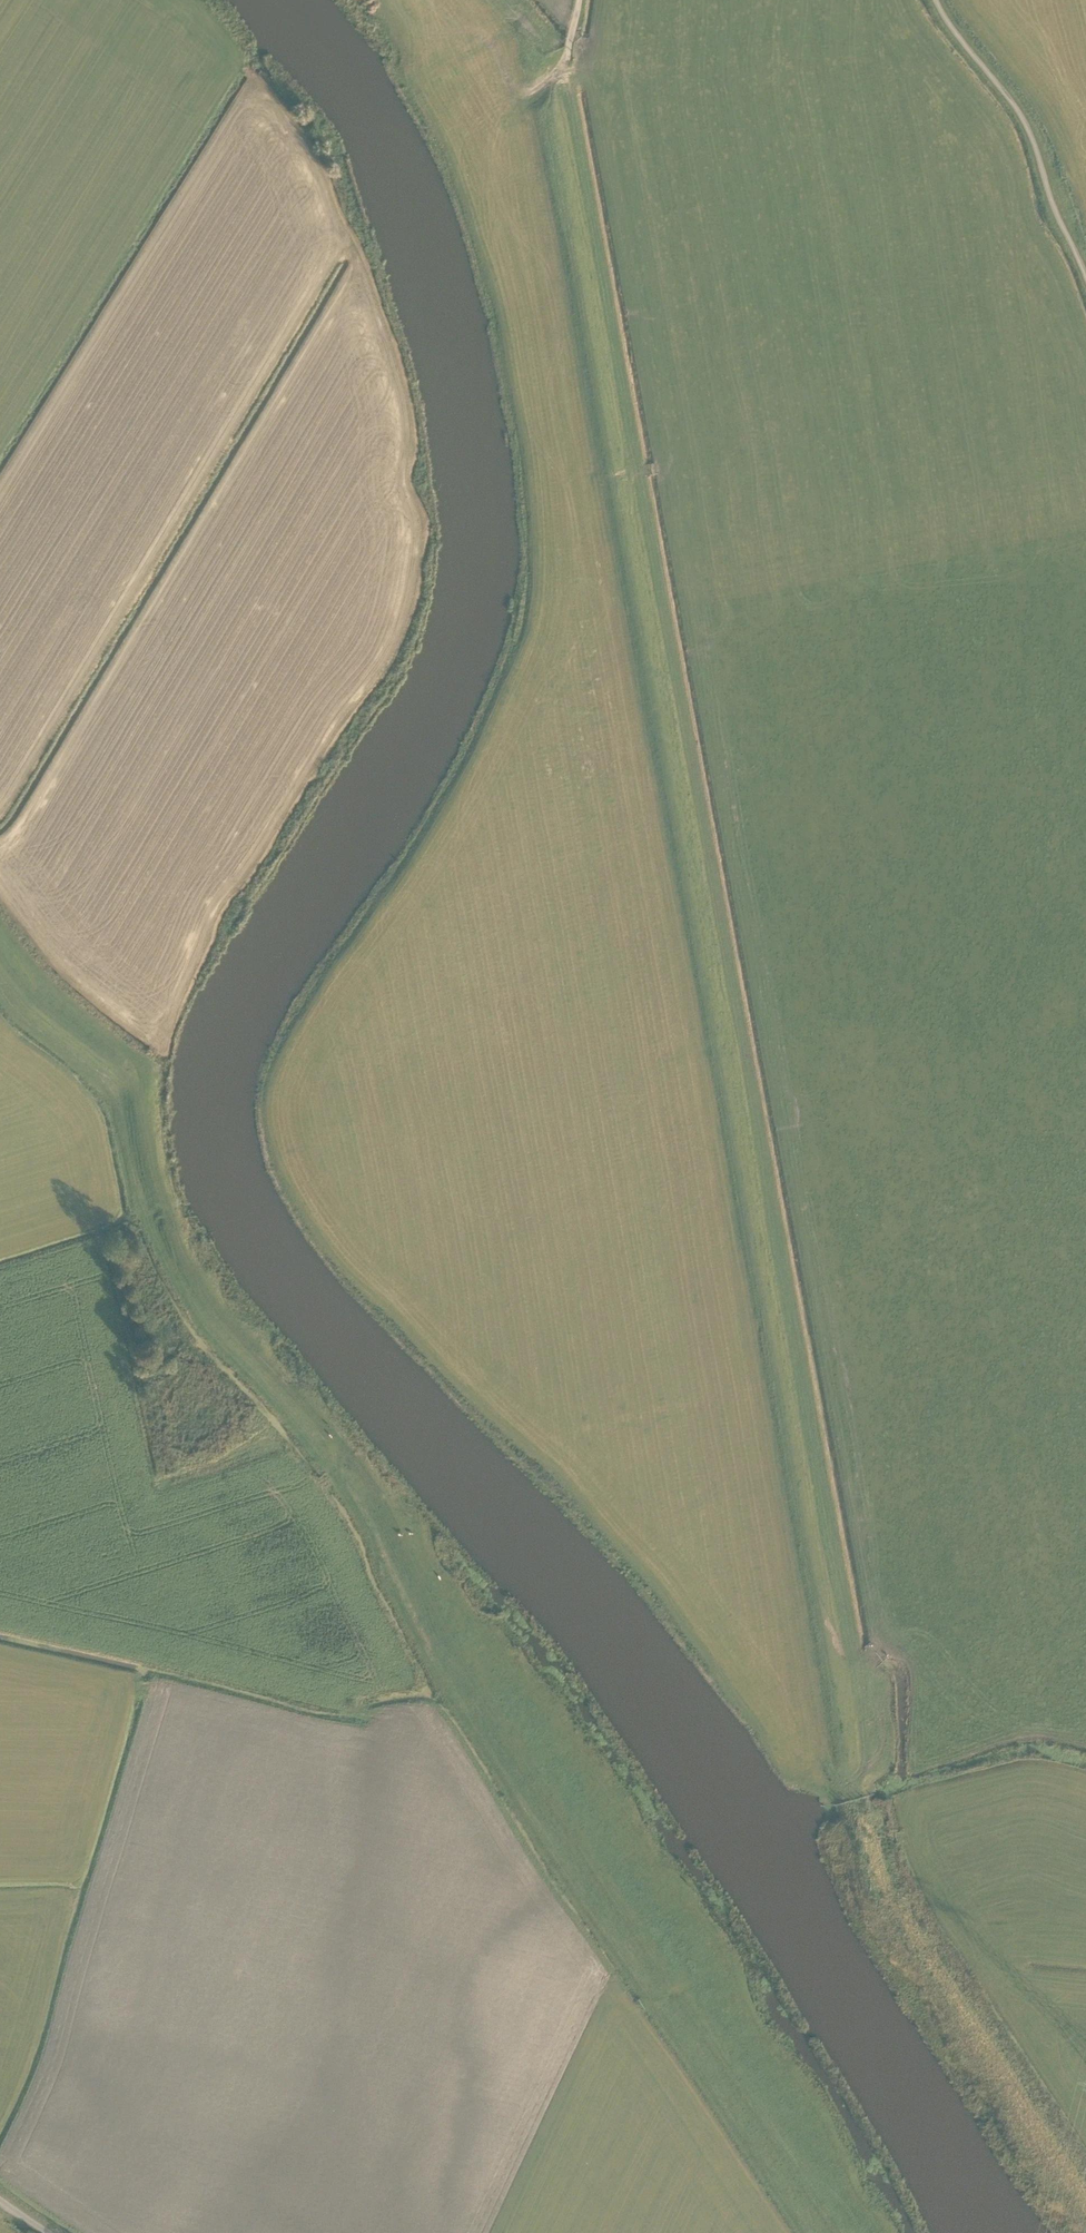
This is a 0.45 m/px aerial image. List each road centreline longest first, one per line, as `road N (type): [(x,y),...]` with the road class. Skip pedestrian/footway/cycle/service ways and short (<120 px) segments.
road 1 (track): [(579,0),(564,61),(518,120)]

